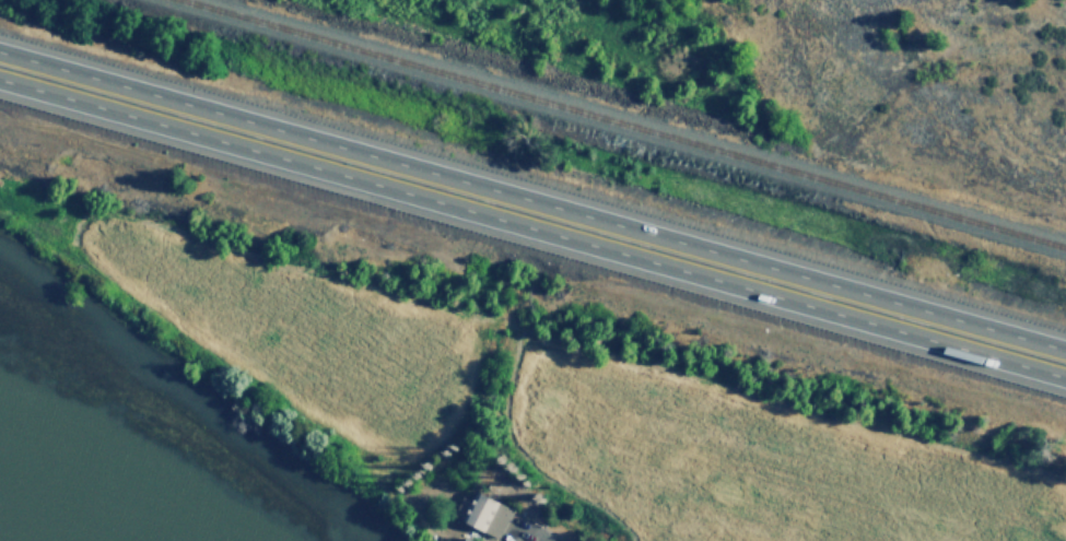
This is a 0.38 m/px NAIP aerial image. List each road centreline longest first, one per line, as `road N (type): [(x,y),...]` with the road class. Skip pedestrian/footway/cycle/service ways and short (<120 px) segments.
road 1 (motorway): [(0,80),(1065,378)]
road 2 (motorway): [(1065,346),(0,54)]

